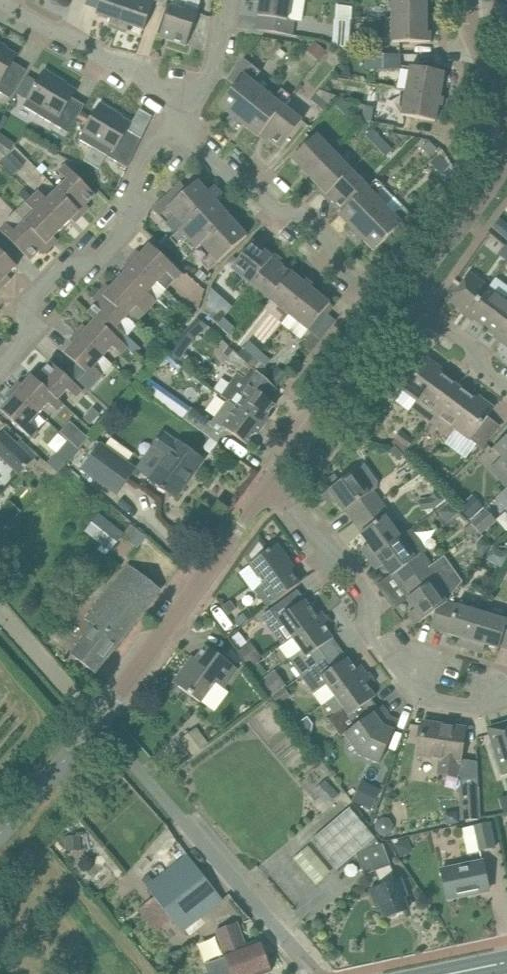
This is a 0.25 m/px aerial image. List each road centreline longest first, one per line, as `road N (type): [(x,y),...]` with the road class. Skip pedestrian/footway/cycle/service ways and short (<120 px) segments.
road 1 (residential): [(506,694),(463,694),(407,680),(362,624),(375,604),(343,553),(323,554),(269,487)]
road 2 (residential): [(0,360),(28,333),(26,299),(67,263),(96,265),(121,240),(165,121)]
road 3 (residential): [(409,311),(328,235),(276,208),(256,186),(233,183),(165,121)]
road 4 (residential): [(290,945),(96,720)]
road 5 (residential): [(96,720),(269,487)]
road 6 (residential): [(269,487),(409,311)]
road 7 (residential): [(185,106),(7,0)]
road 8 (residential): [(409,311),(506,153)]
road 9 (residential): [(0,835),(96,720)]
road 10 (residential): [(96,720),(0,607)]
road 11 (residential): [(506,389),(485,373),(474,351),(409,311)]

